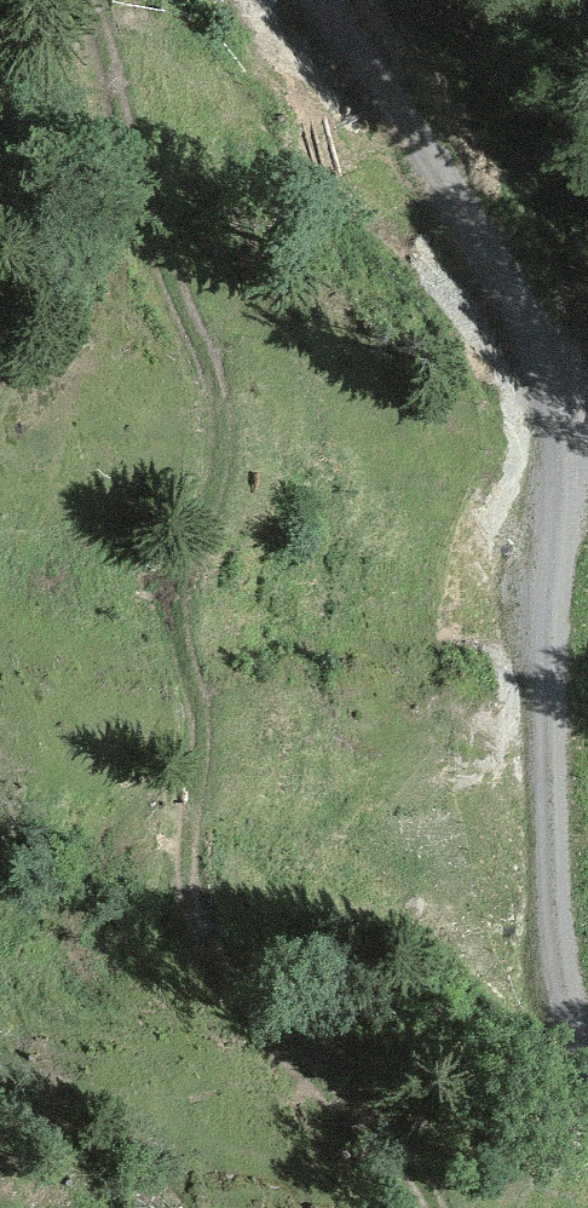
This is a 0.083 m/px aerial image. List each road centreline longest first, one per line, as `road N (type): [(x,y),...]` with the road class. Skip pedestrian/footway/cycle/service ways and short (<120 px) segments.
road 1 (track): [(434,1207),(196,943),(186,858),(203,733),(180,604),(182,570),(225,437),(219,382),(151,227),(102,36),(85,0)]
road 2 (track): [(587,1075),(563,1022),(553,967),(544,828),(536,591),(568,471),(565,421),(550,369),(502,284),(326,0)]

